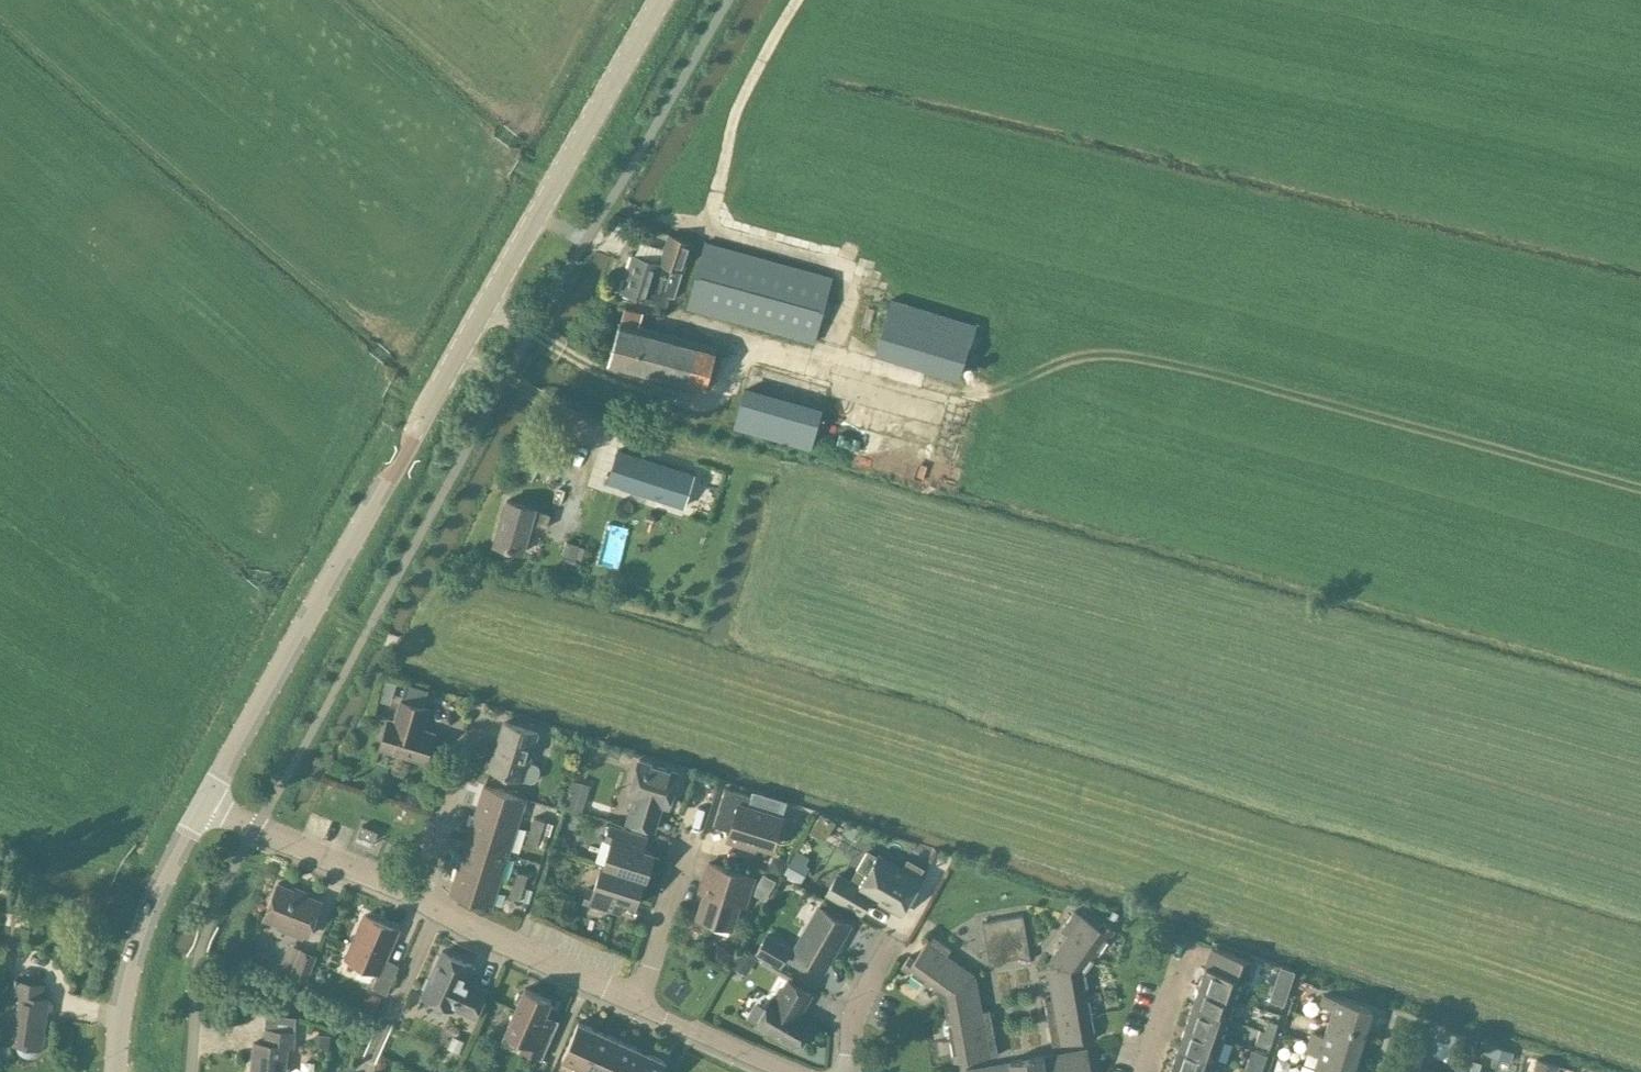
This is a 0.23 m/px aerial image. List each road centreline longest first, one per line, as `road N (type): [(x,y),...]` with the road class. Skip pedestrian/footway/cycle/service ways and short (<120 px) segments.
road 1 (unclassified): [(255,828),(725,0)]
road 2 (tertiary): [(202,805),(660,0)]
road 3 (tertiary): [(117,1071),(123,1007),(141,942),(202,805)]
road 4 (residential): [(192,1071),(198,959),(255,828)]
road 5 (residential): [(639,1013),(419,899)]
road 6 (residential): [(639,1013),(691,839)]
road 7 (residential): [(419,899),(255,828)]
road 8 (residential): [(783,1071),(639,1013)]
road 9 (residential): [(419,899),(463,760)]
road 10 (residential): [(844,1071),(852,1018),(895,944)]

